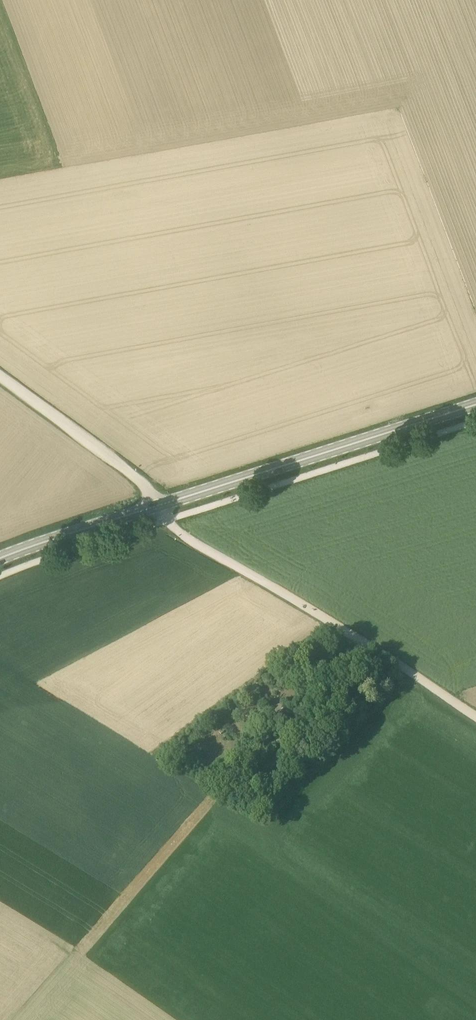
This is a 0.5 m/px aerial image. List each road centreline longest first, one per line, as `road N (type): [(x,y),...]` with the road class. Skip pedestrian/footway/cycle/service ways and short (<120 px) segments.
road 1 (track): [(0,380),(143,484),(183,538),(475,718)]
road 2 (tertiary): [(0,558),(475,405)]

